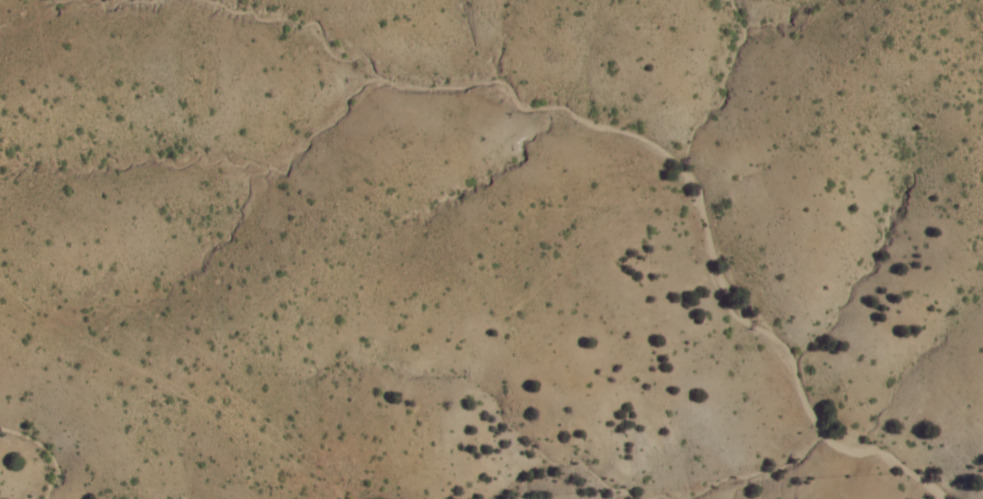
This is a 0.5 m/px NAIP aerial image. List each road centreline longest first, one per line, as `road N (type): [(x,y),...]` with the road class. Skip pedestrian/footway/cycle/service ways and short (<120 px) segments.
road 1 (residential): [(463,498),(128,436),(0,449)]

